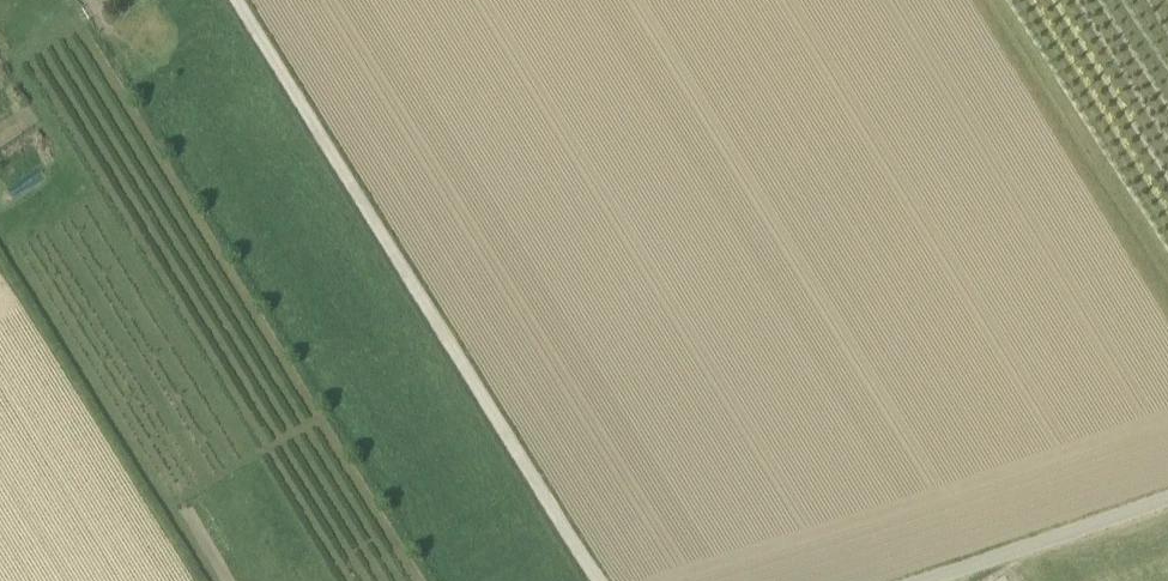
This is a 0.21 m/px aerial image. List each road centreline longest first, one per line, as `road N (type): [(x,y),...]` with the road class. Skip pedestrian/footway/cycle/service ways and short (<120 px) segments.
road 1 (track): [(598,580),(237,0)]
road 2 (track): [(927,580),(1167,499)]

